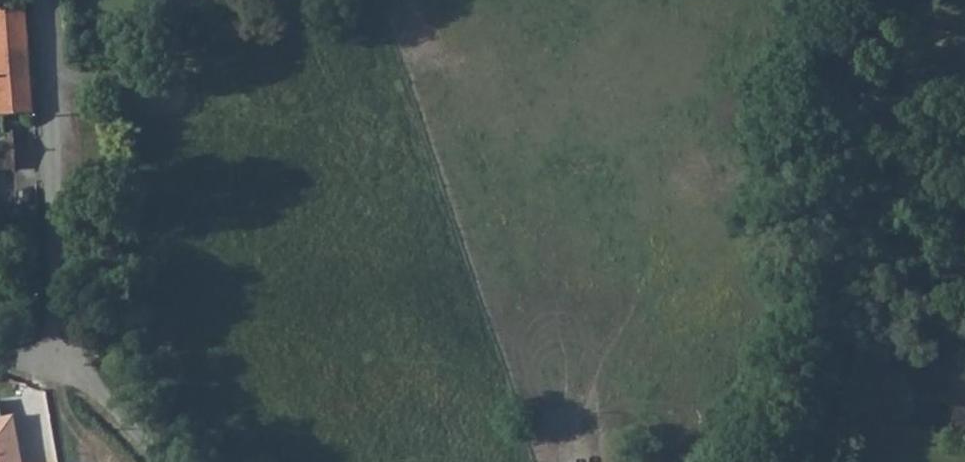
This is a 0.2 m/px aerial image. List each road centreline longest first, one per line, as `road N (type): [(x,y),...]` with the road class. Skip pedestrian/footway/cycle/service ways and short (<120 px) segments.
road 1 (track): [(767,461),(840,327),(822,159),(843,48),(864,0)]

